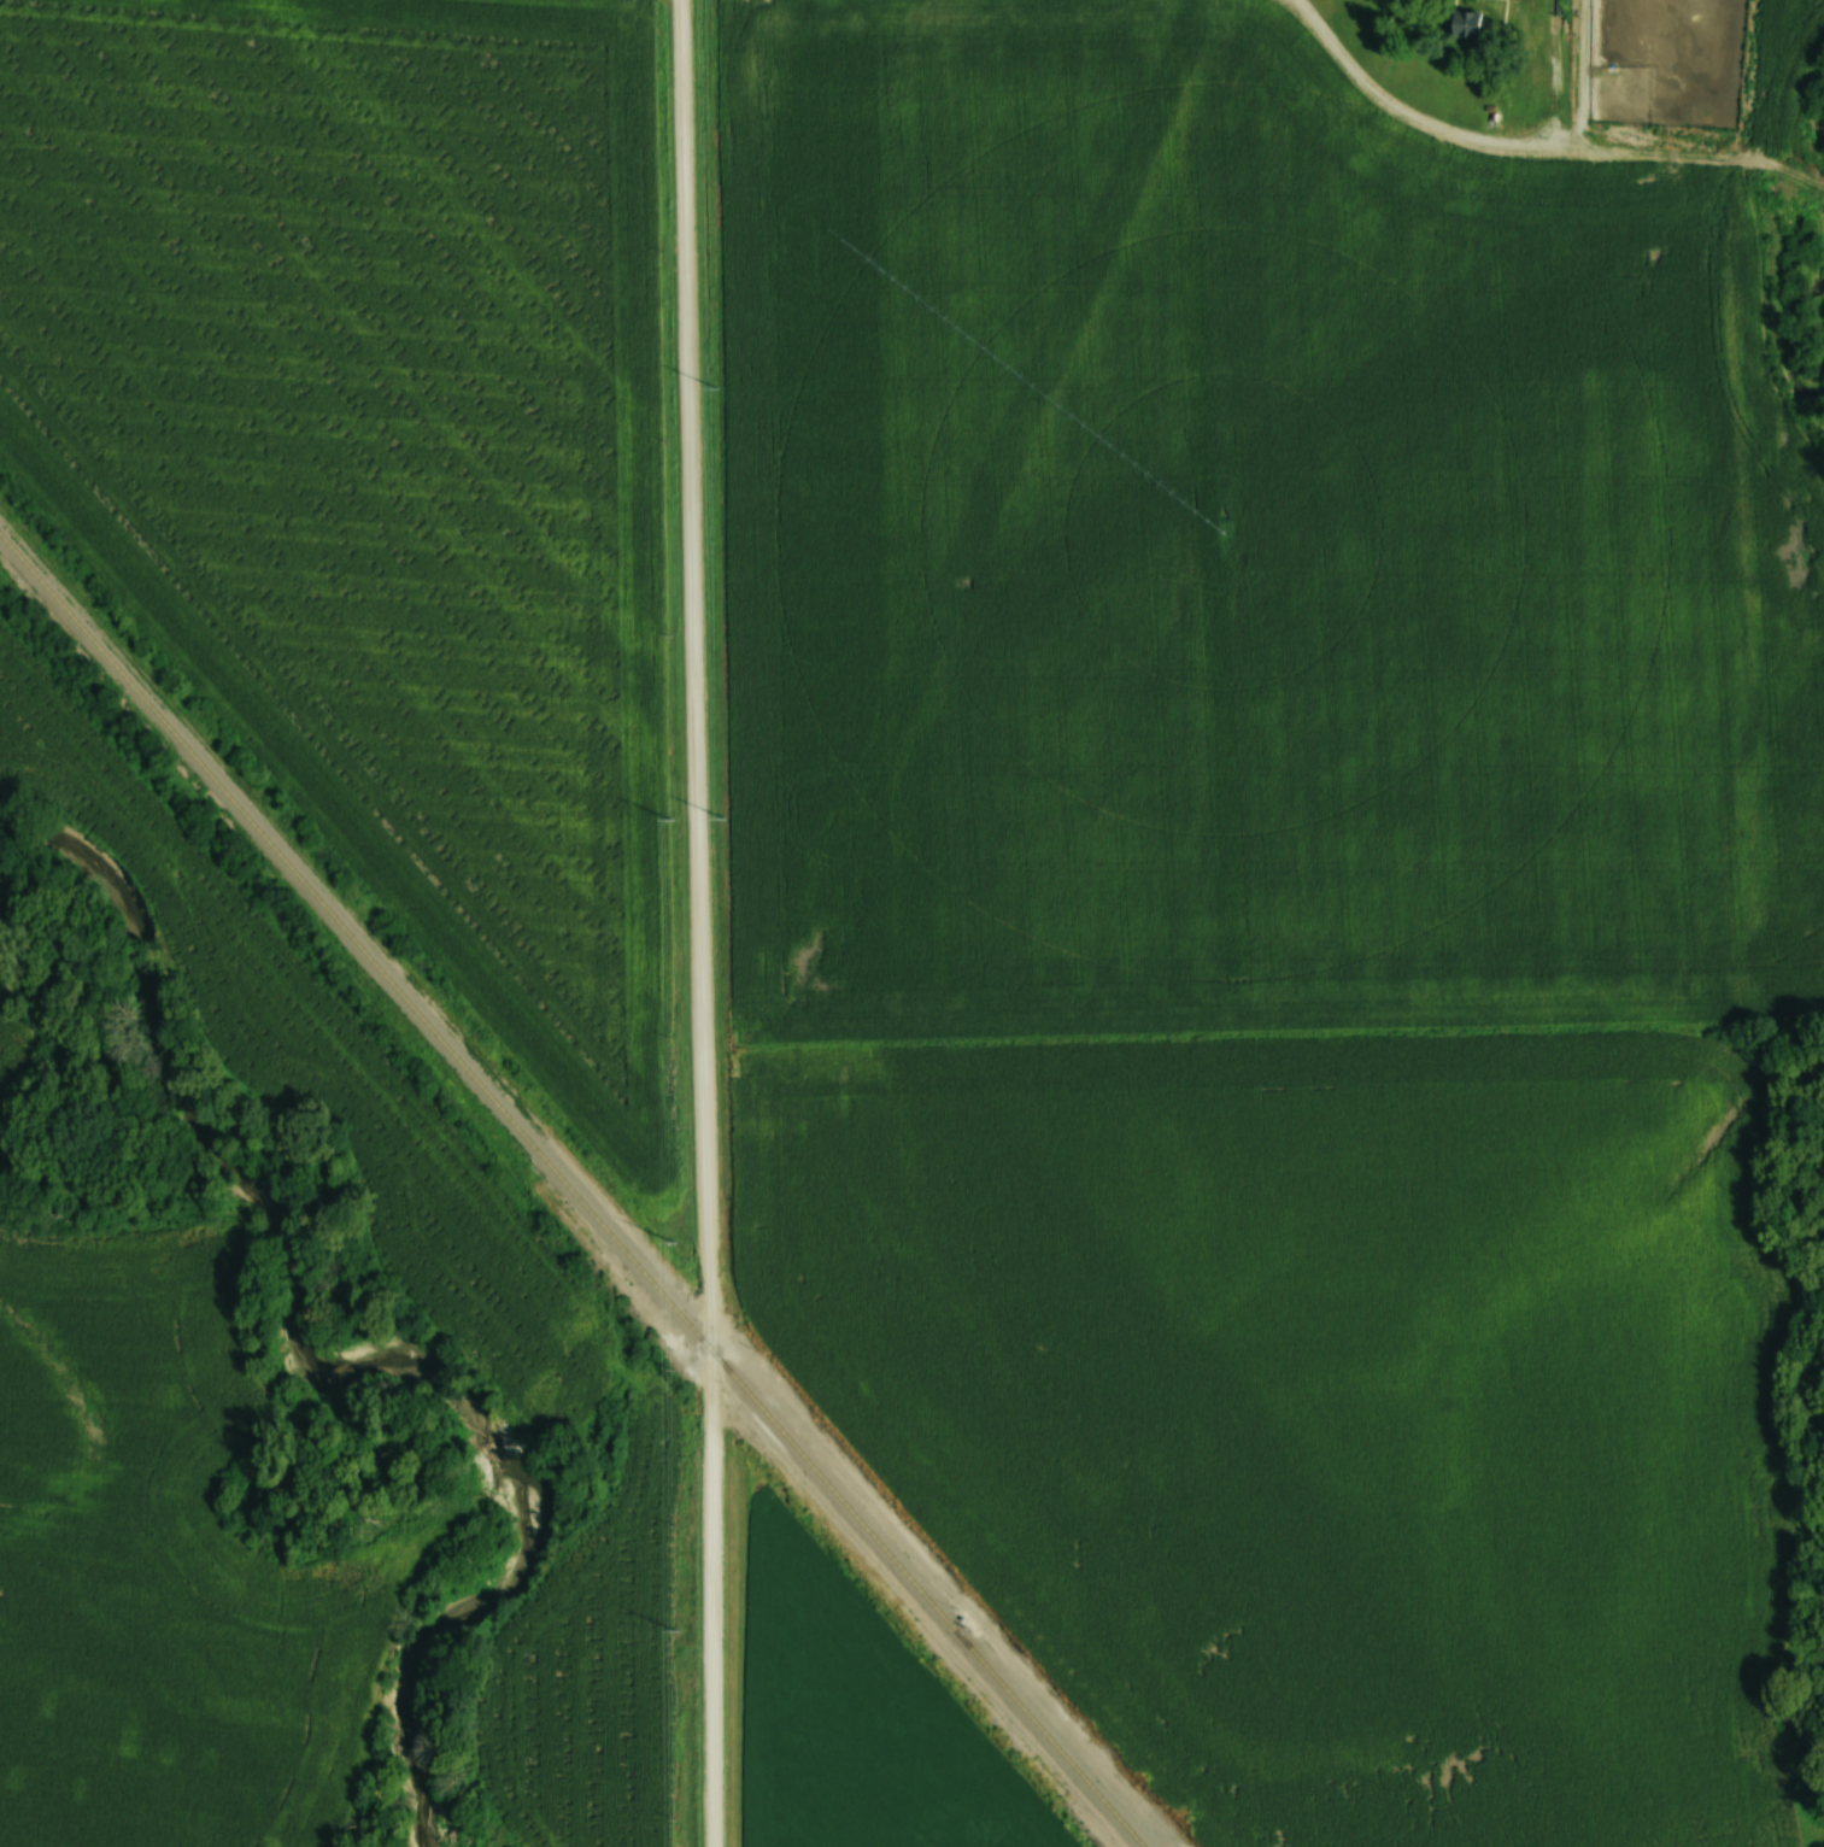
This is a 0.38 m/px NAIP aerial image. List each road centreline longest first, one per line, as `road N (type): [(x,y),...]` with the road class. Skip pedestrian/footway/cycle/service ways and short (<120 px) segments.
road 1 (residential): [(717,1846),(688,0)]

